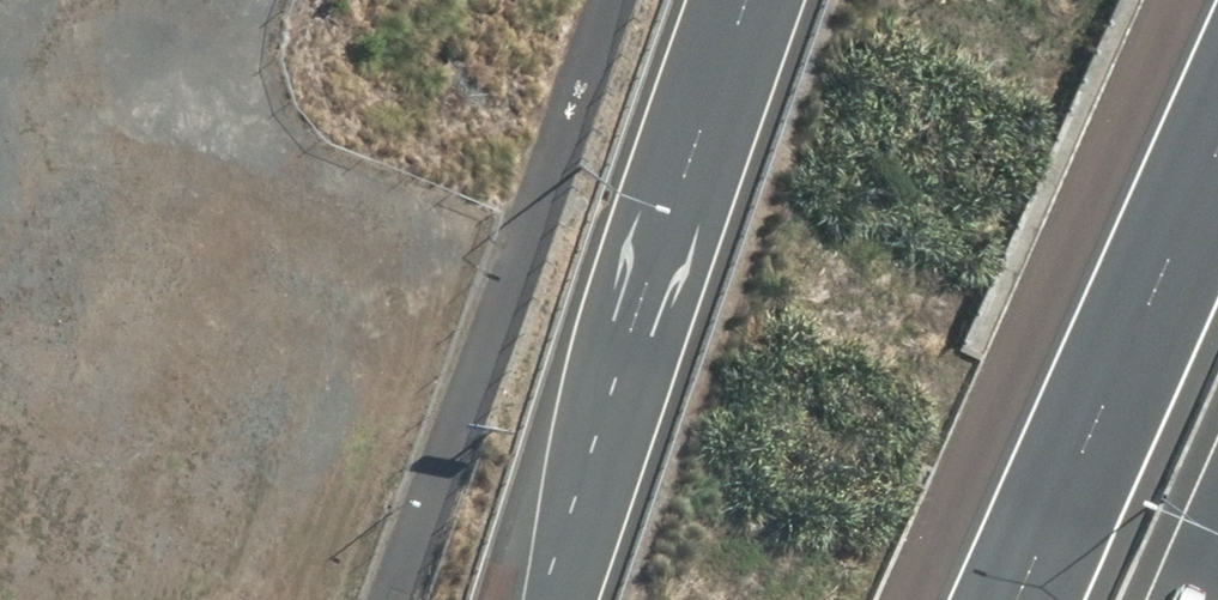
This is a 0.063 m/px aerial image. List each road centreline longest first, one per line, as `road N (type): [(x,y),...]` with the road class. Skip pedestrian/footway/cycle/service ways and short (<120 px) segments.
road 1 (motorway): [(539,599),(759,0)]
road 2 (motorway): [(985,599),(1217,75)]
road 3 (track): [(376,210),(254,148),(208,65),(204,0)]

